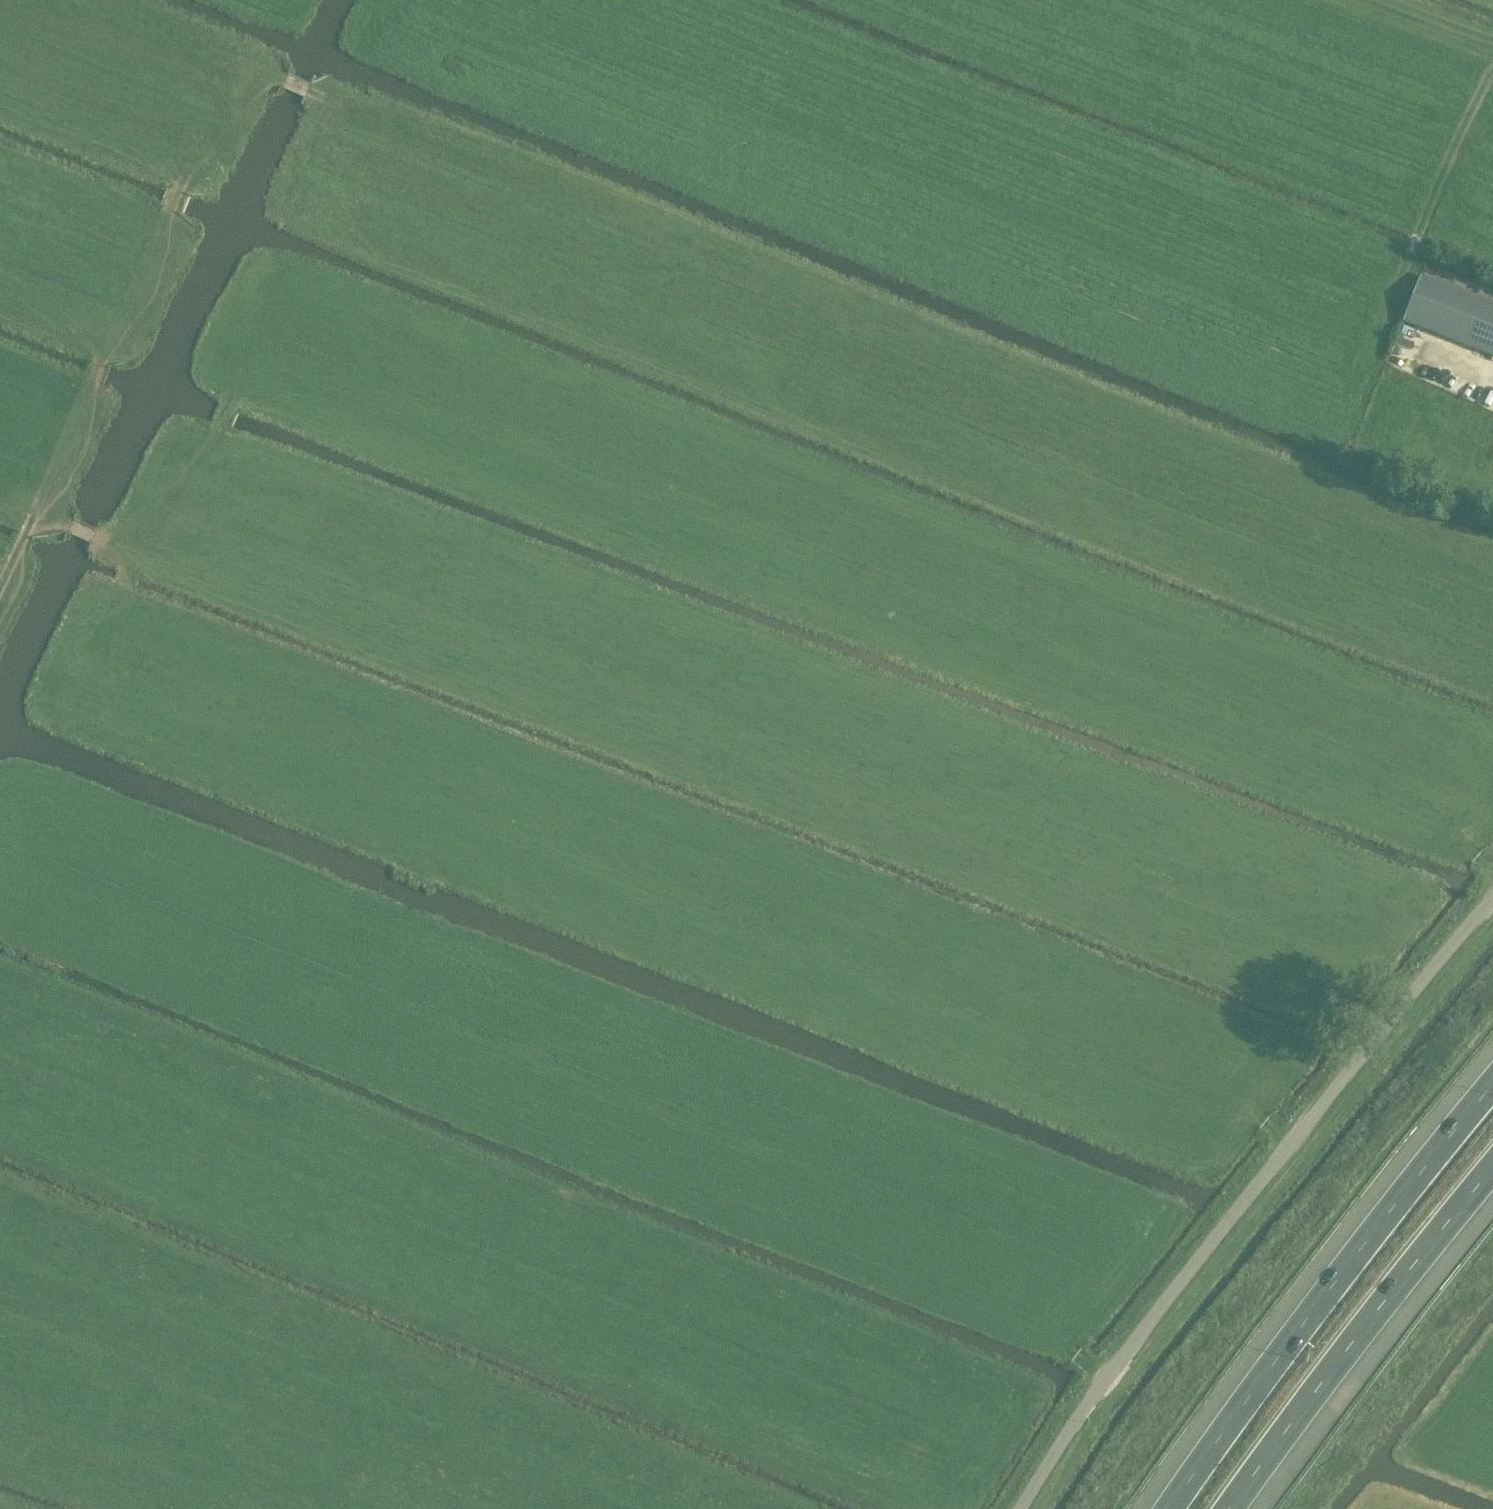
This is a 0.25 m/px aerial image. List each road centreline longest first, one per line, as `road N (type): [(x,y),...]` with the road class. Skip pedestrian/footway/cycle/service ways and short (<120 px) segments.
road 1 (unclassified): [(1029,1508),(1104,1390),(1286,1156),(1492,911)]
road 2 (motorway): [(1492,1085),(1295,1333),(1171,1508)]
road 3 (motorway): [(1229,1508),(1492,1166)]
road 4 (track): [(0,590),(110,358)]

